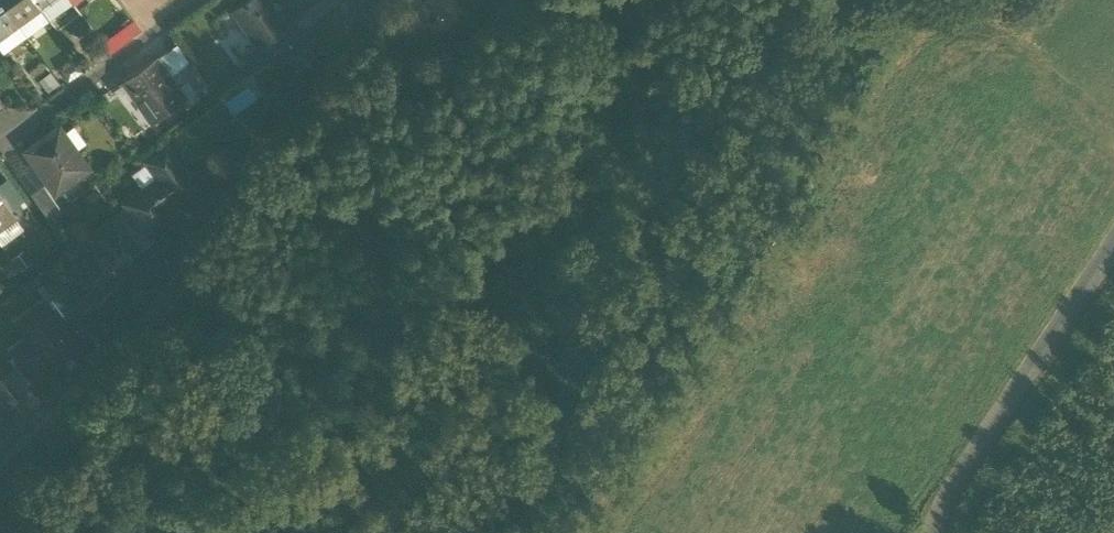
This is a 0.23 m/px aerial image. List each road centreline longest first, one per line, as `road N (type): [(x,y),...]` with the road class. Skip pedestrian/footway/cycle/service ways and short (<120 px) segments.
road 1 (residential): [(0,460),(104,359),(226,184),(382,6)]
road 2 (tertiary): [(933,532),(946,498),(1113,241)]
road 3 (residential): [(196,0),(0,146)]

